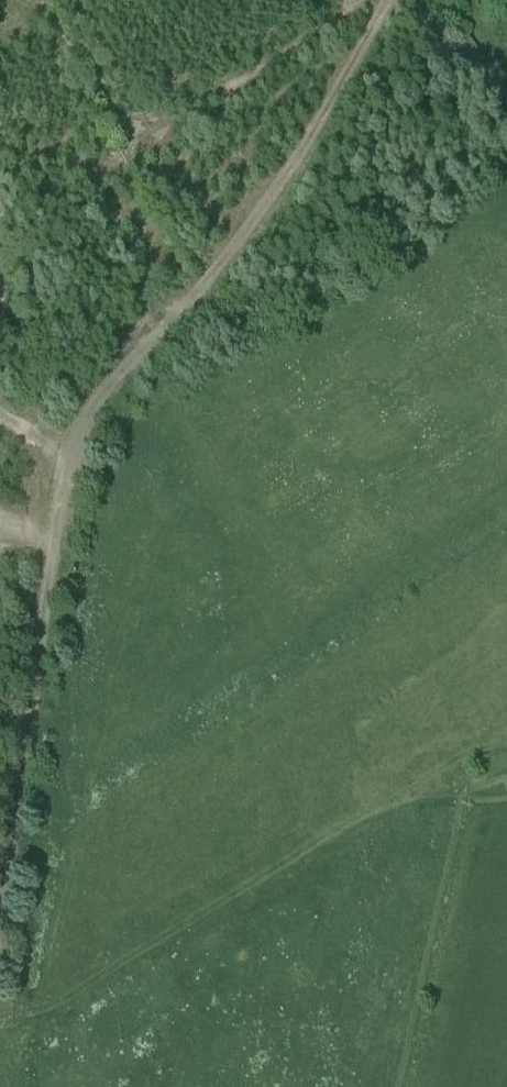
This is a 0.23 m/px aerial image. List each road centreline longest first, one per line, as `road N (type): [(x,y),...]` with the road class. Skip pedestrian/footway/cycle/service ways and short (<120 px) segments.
road 1 (unclassified): [(0,900),(76,440),(121,367),(236,259),(280,204),(385,0)]

